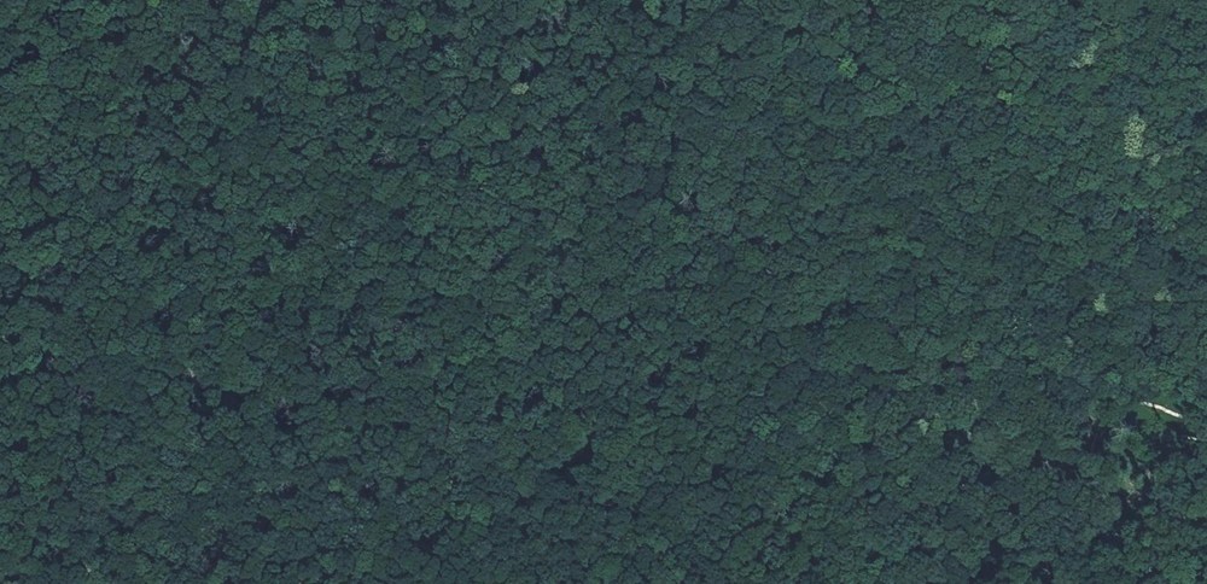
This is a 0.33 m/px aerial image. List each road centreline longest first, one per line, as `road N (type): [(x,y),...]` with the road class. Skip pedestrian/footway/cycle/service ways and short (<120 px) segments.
road 1 (track): [(1206,377),(151,583)]
road 2 (track): [(708,0),(832,583)]
road 3 (track): [(183,0),(300,550)]
road 4 (track): [(873,0),(981,56),(1112,101),(1169,101),(1206,85)]

